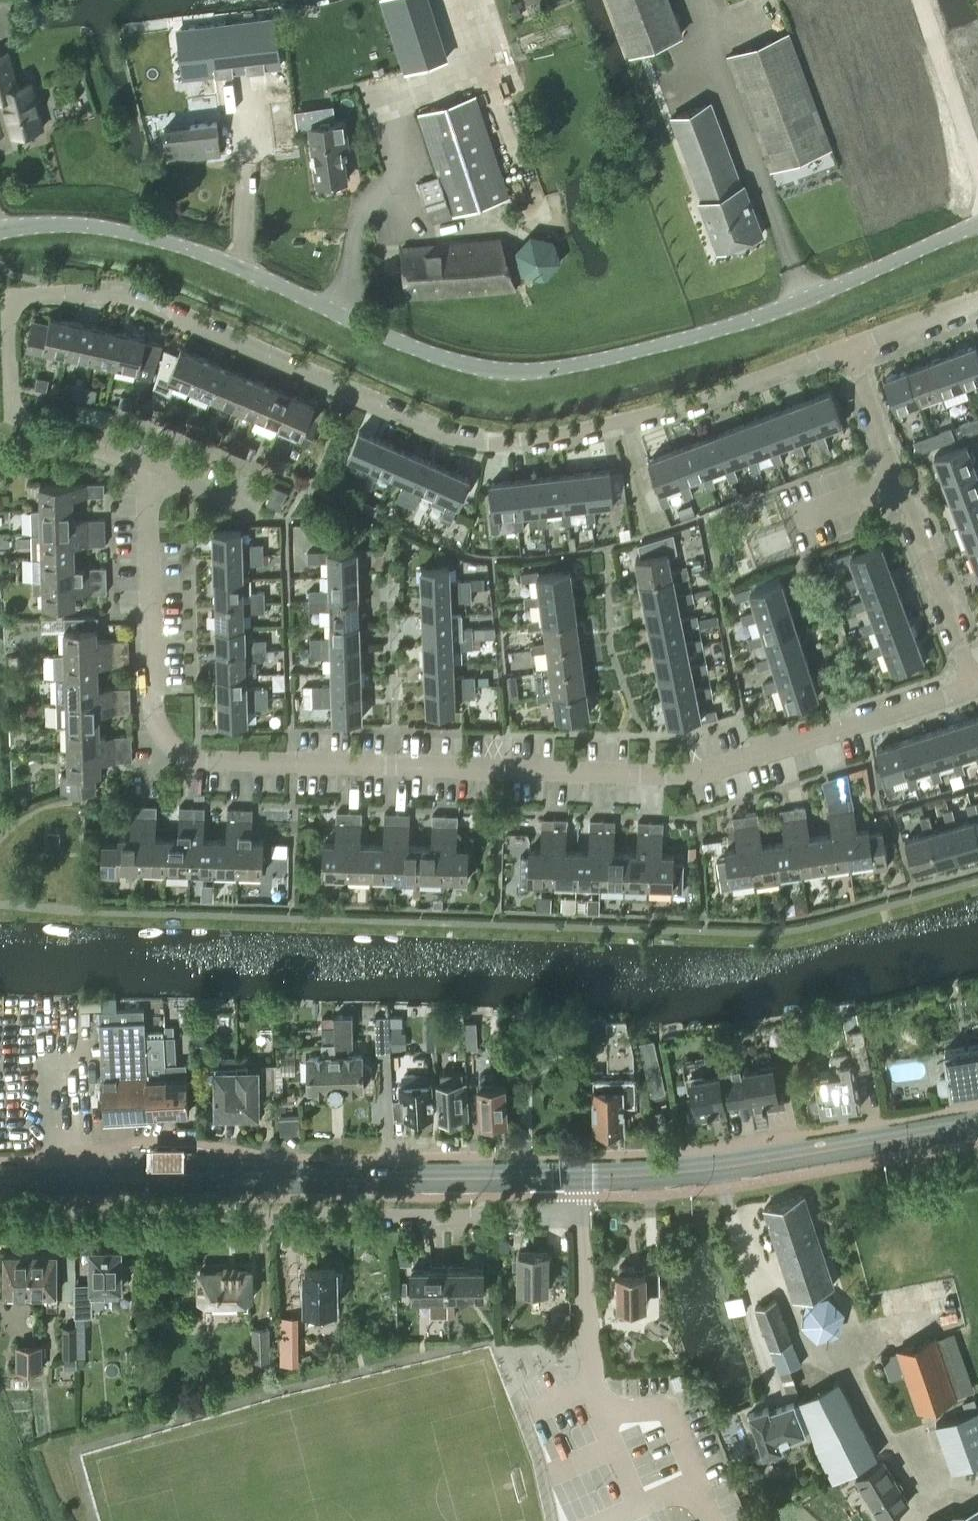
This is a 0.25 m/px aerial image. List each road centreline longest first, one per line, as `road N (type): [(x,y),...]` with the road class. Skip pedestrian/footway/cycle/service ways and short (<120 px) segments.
road 1 (residential): [(975,686),(697,773),(199,763),(177,755),(156,721),(149,471)]
road 2 (residential): [(851,348),(617,422),(486,444),(433,433),(130,300),(11,300),(13,416),(102,452)]
road 3 (tertiary): [(977,223),(743,322),(595,360),(518,371),(422,350),(240,267),(152,238),(69,224),(0,229)]
road 4 (residential): [(0,1219),(552,1215),(576,1196),(574,1179)]
road 5 (primary): [(0,1180),(574,1179)]
road 6 (primary): [(574,1179),(767,1159),(977,1123)]
road 7 (residential): [(975,686),(851,348)]
road 8 (track): [(607,0),(628,57),(642,52),(717,255),(776,234)]
road 9 (residential): [(851,348),(977,300)]
road 10 (track): [(774,22),(707,46),(690,0)]

